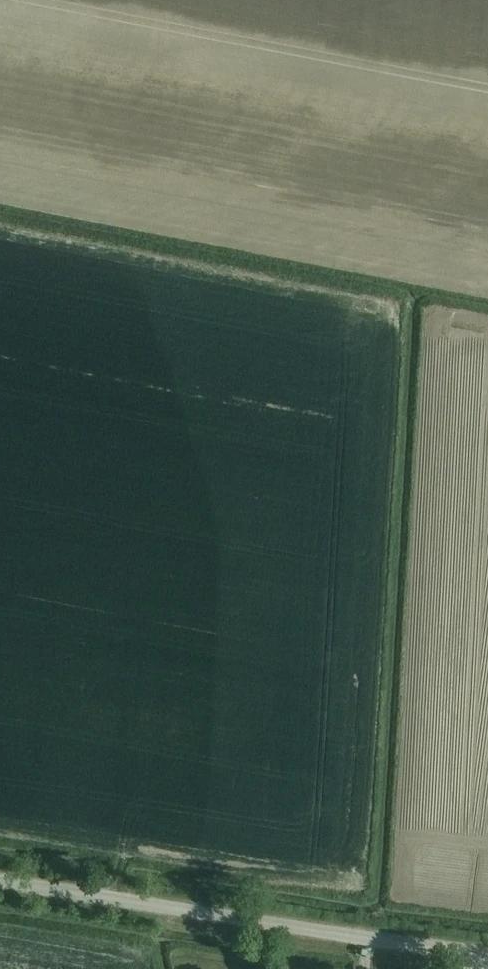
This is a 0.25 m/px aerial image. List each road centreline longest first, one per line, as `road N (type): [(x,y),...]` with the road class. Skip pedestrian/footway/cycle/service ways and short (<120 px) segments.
road 1 (unclassified): [(487,955),(0,881)]

